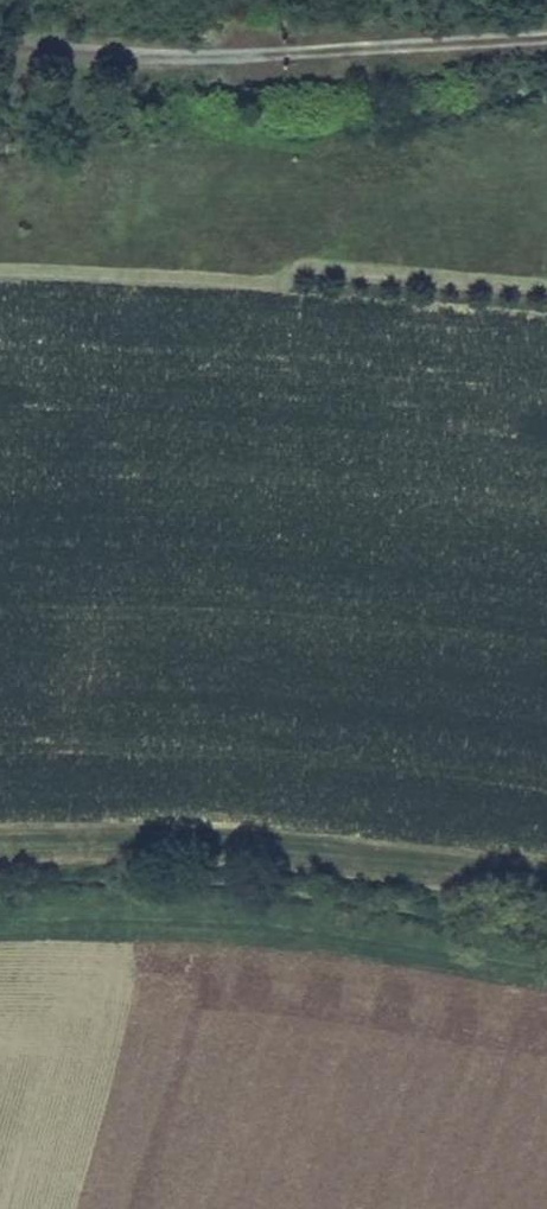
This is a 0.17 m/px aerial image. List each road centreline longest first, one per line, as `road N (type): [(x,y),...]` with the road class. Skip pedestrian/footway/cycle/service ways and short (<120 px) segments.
road 1 (track): [(0,852),(159,849),(433,868),(546,885)]
road 2 (track): [(267,45),(0,47)]

